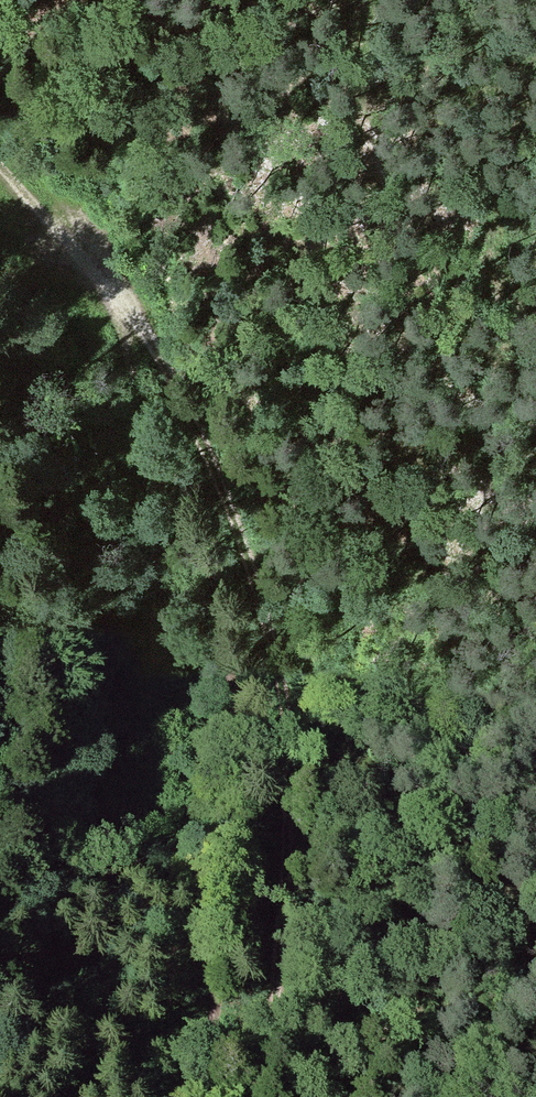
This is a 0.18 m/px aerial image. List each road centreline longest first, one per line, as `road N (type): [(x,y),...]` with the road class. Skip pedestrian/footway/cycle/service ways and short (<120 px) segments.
road 1 (track): [(0,166),(124,298),(233,513),(288,684),(276,1096)]
road 2 (track): [(124,298),(134,375),(212,582),(233,672),(235,858),(204,1096)]

